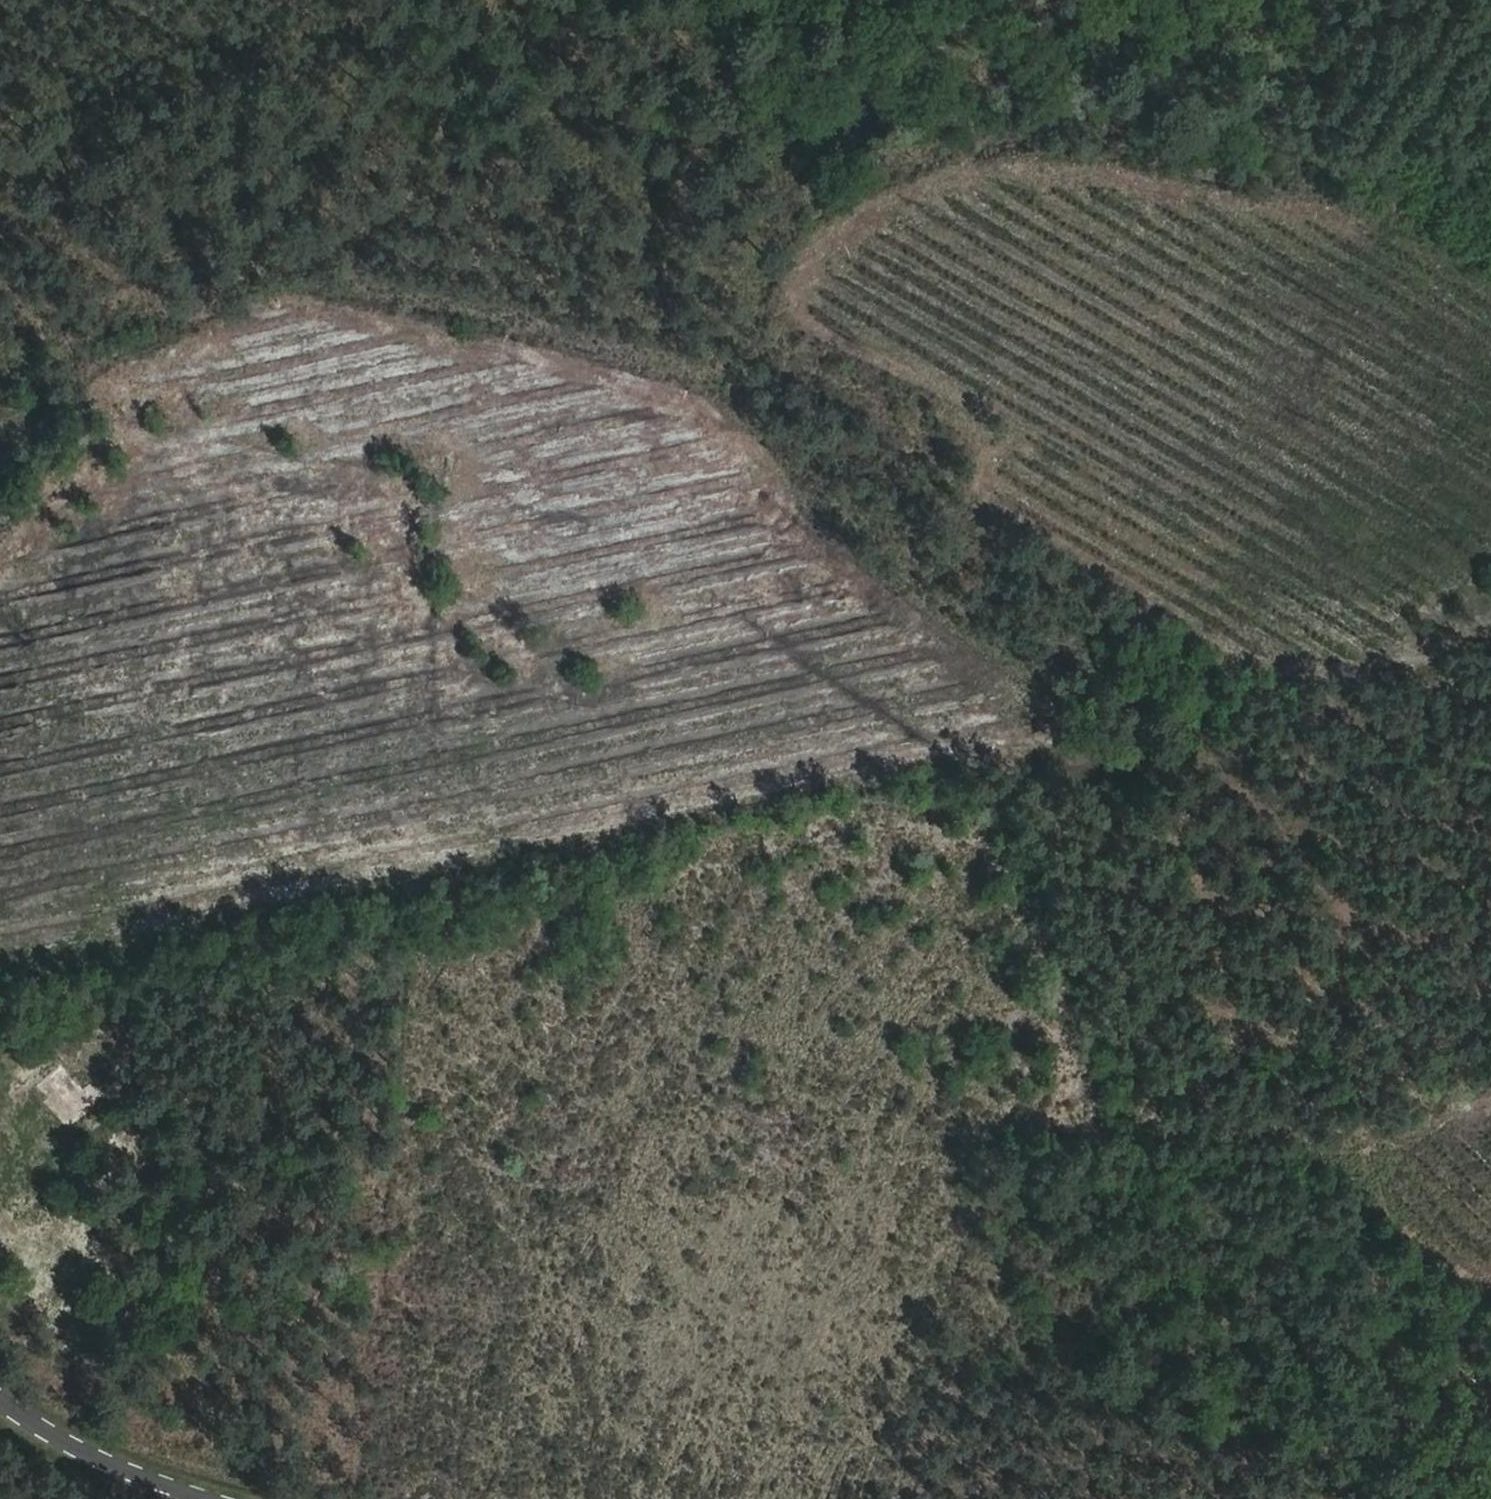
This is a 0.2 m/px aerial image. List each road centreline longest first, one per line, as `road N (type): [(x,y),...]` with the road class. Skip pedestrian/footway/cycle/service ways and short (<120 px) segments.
road 1 (track): [(1098,0),(1209,31),(1490,252)]
road 2 (tertiary): [(225,1498),(48,1436),(0,1400)]

